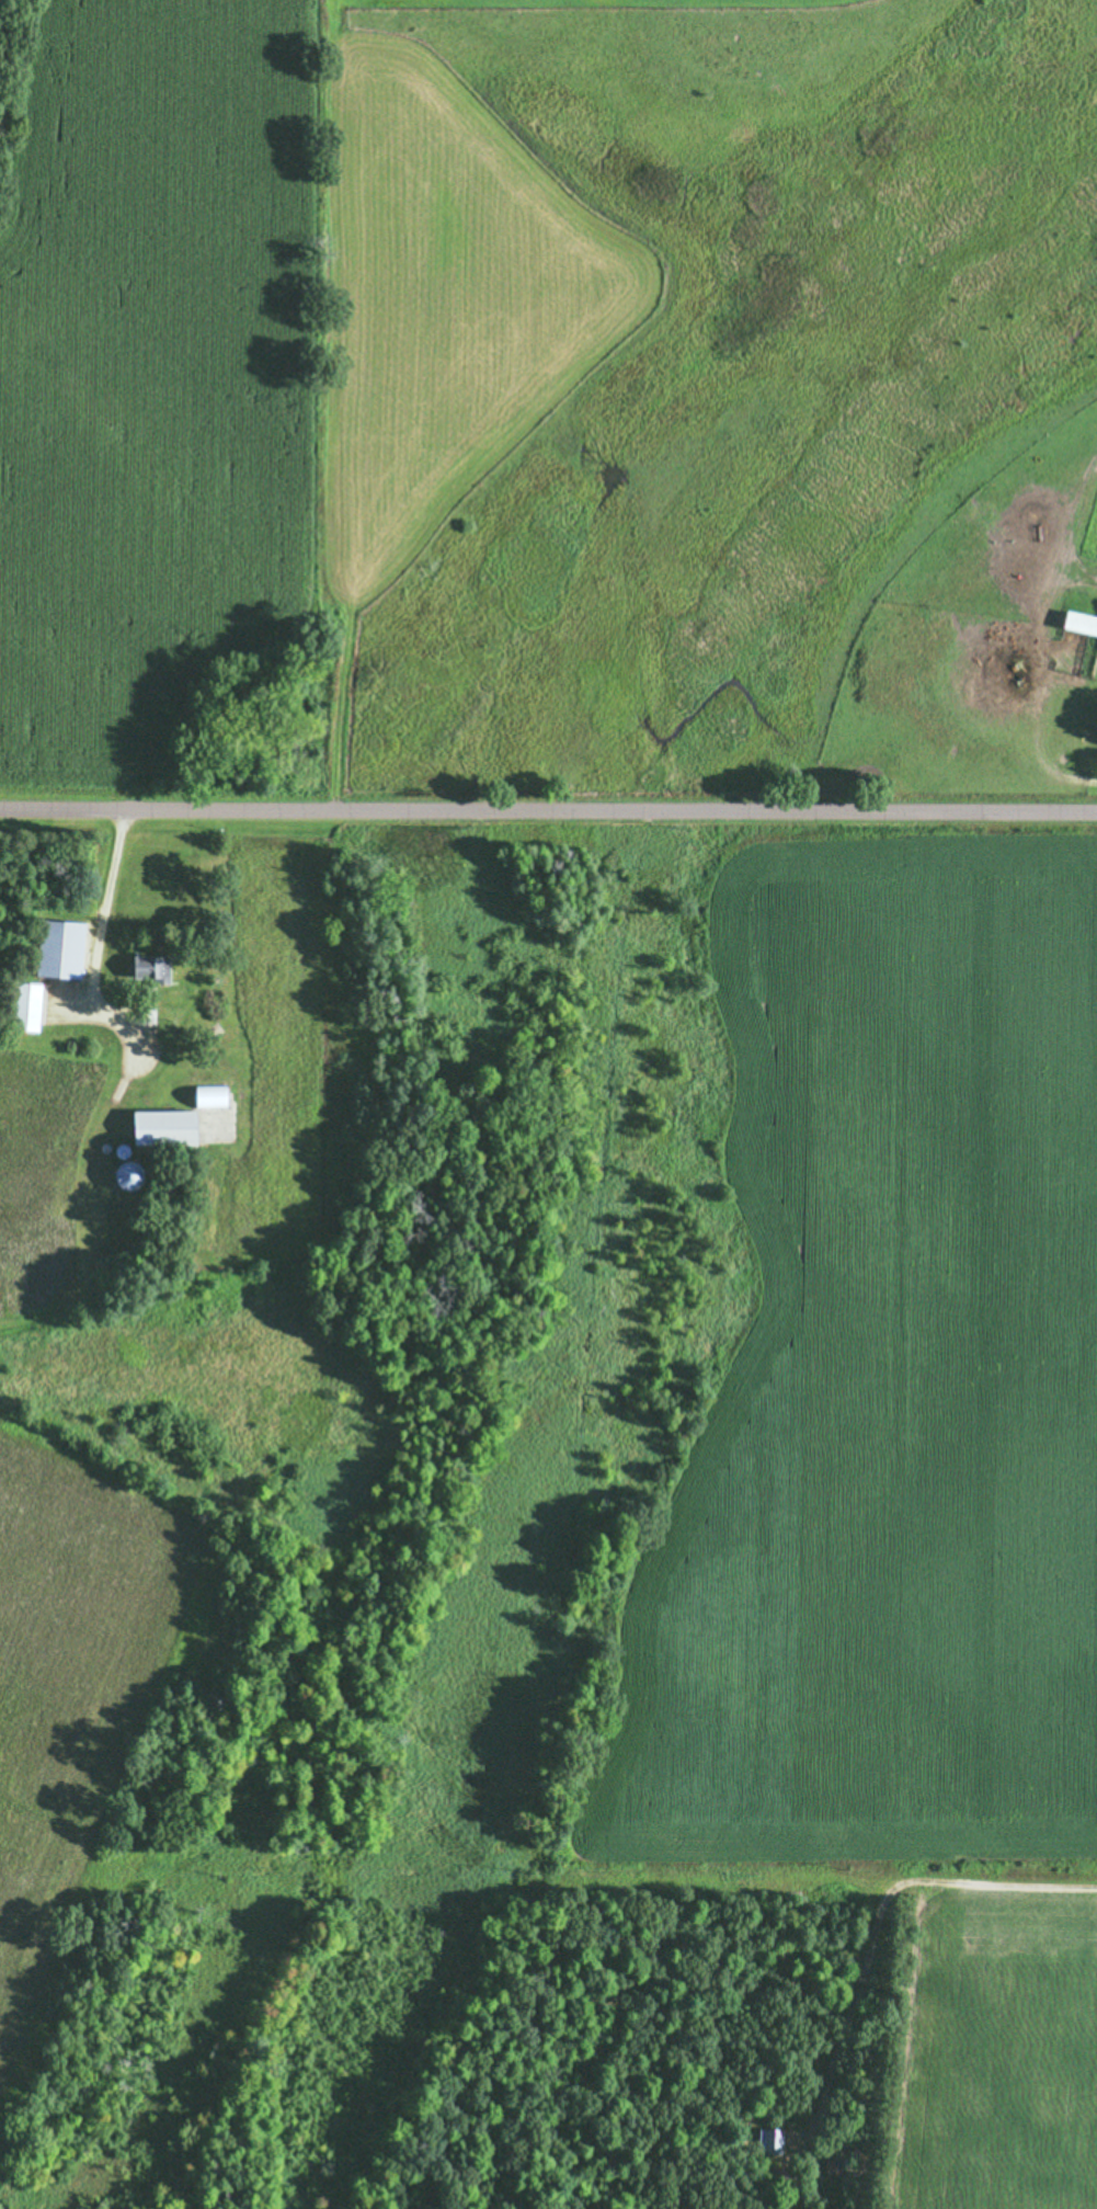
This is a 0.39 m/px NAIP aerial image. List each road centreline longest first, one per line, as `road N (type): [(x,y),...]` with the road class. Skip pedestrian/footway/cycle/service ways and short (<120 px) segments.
road 1 (residential): [(0,806),(1096,809)]

